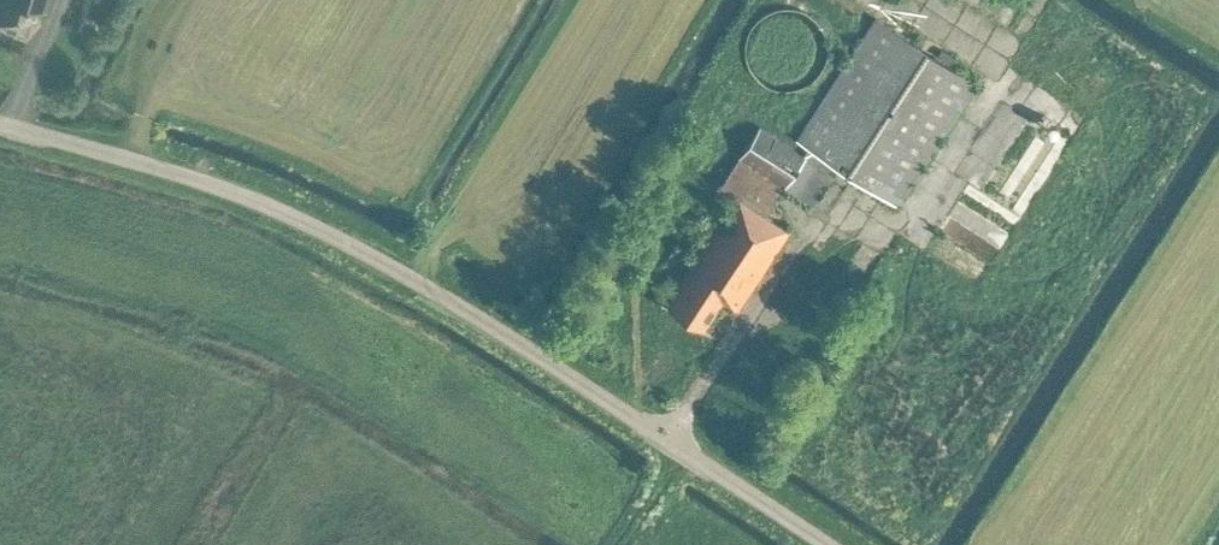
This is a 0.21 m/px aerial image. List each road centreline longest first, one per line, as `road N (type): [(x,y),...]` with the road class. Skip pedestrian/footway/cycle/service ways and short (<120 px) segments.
road 1 (unclassified): [(821,544),(381,258),(297,216),(193,179),(0,125)]

